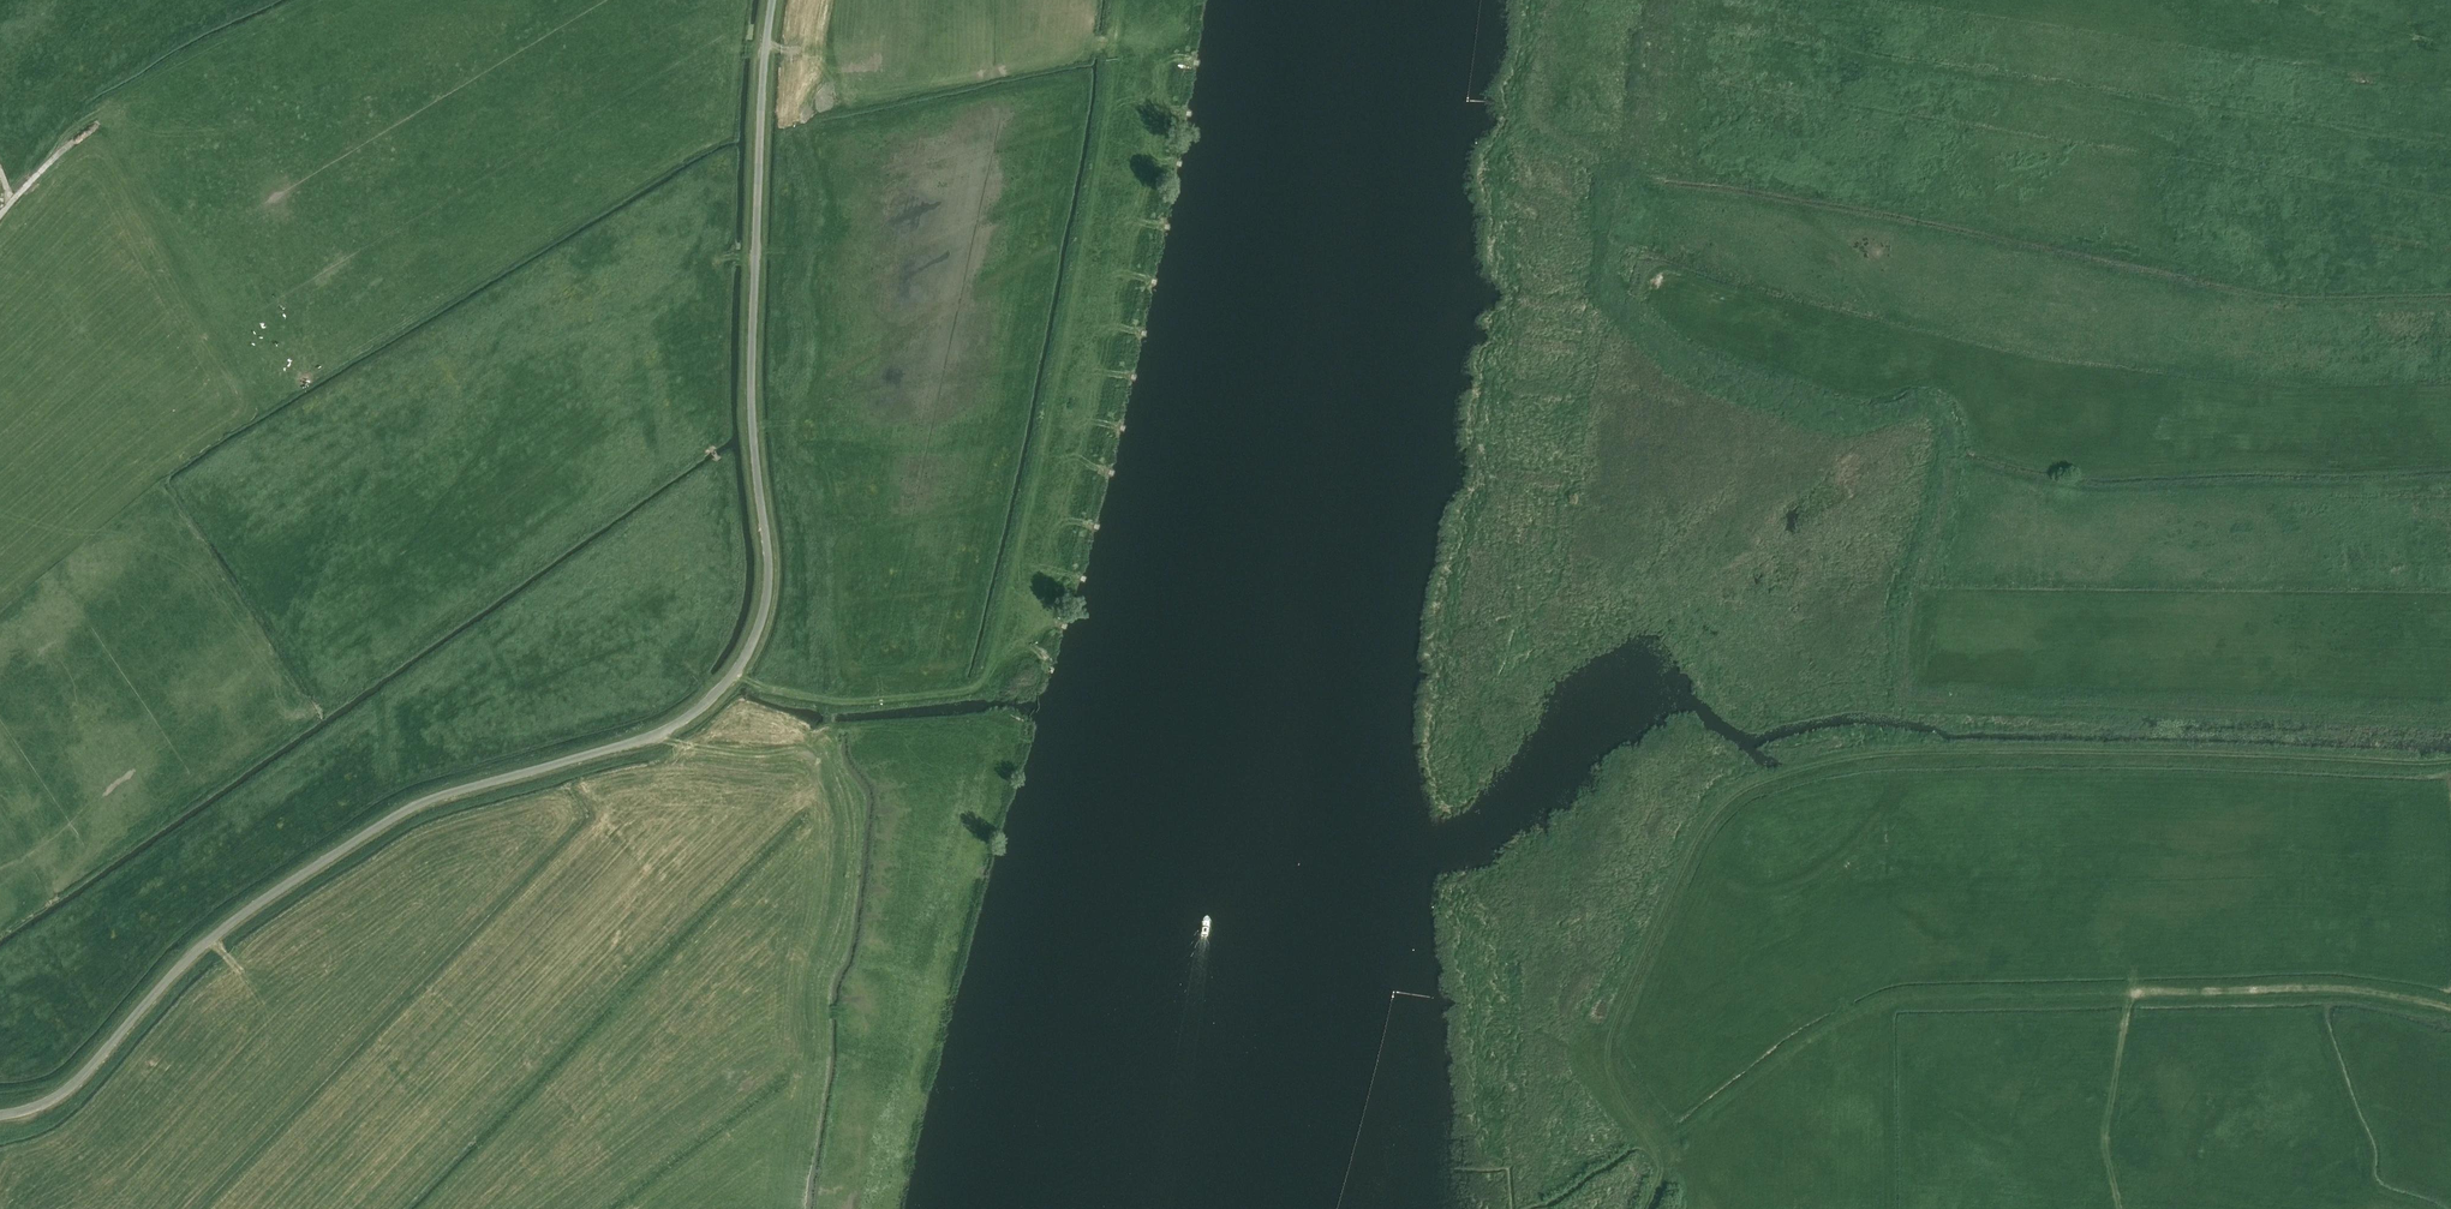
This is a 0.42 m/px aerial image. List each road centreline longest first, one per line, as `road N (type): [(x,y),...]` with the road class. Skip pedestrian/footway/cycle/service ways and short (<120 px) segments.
road 1 (unclassified): [(0,1114),(66,1089),(205,943),(422,801),(647,737),(687,718),(743,660),(762,622),(768,564),(751,409),(762,82),(773,0)]
road 2 (track): [(2450,1009),(2339,987),(2140,990),(2123,1032)]

